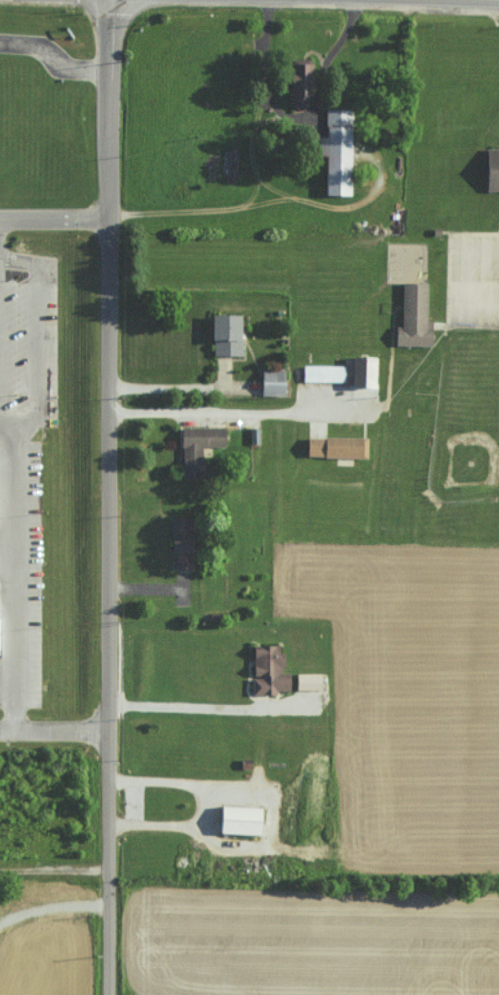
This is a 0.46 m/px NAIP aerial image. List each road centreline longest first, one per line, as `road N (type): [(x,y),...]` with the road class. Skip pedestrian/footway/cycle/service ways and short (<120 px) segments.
road 1 (tertiary): [(109,994),(107,0)]
road 2 (track): [(107,216),(289,199),(360,205),(376,190),(380,169),(361,154)]

